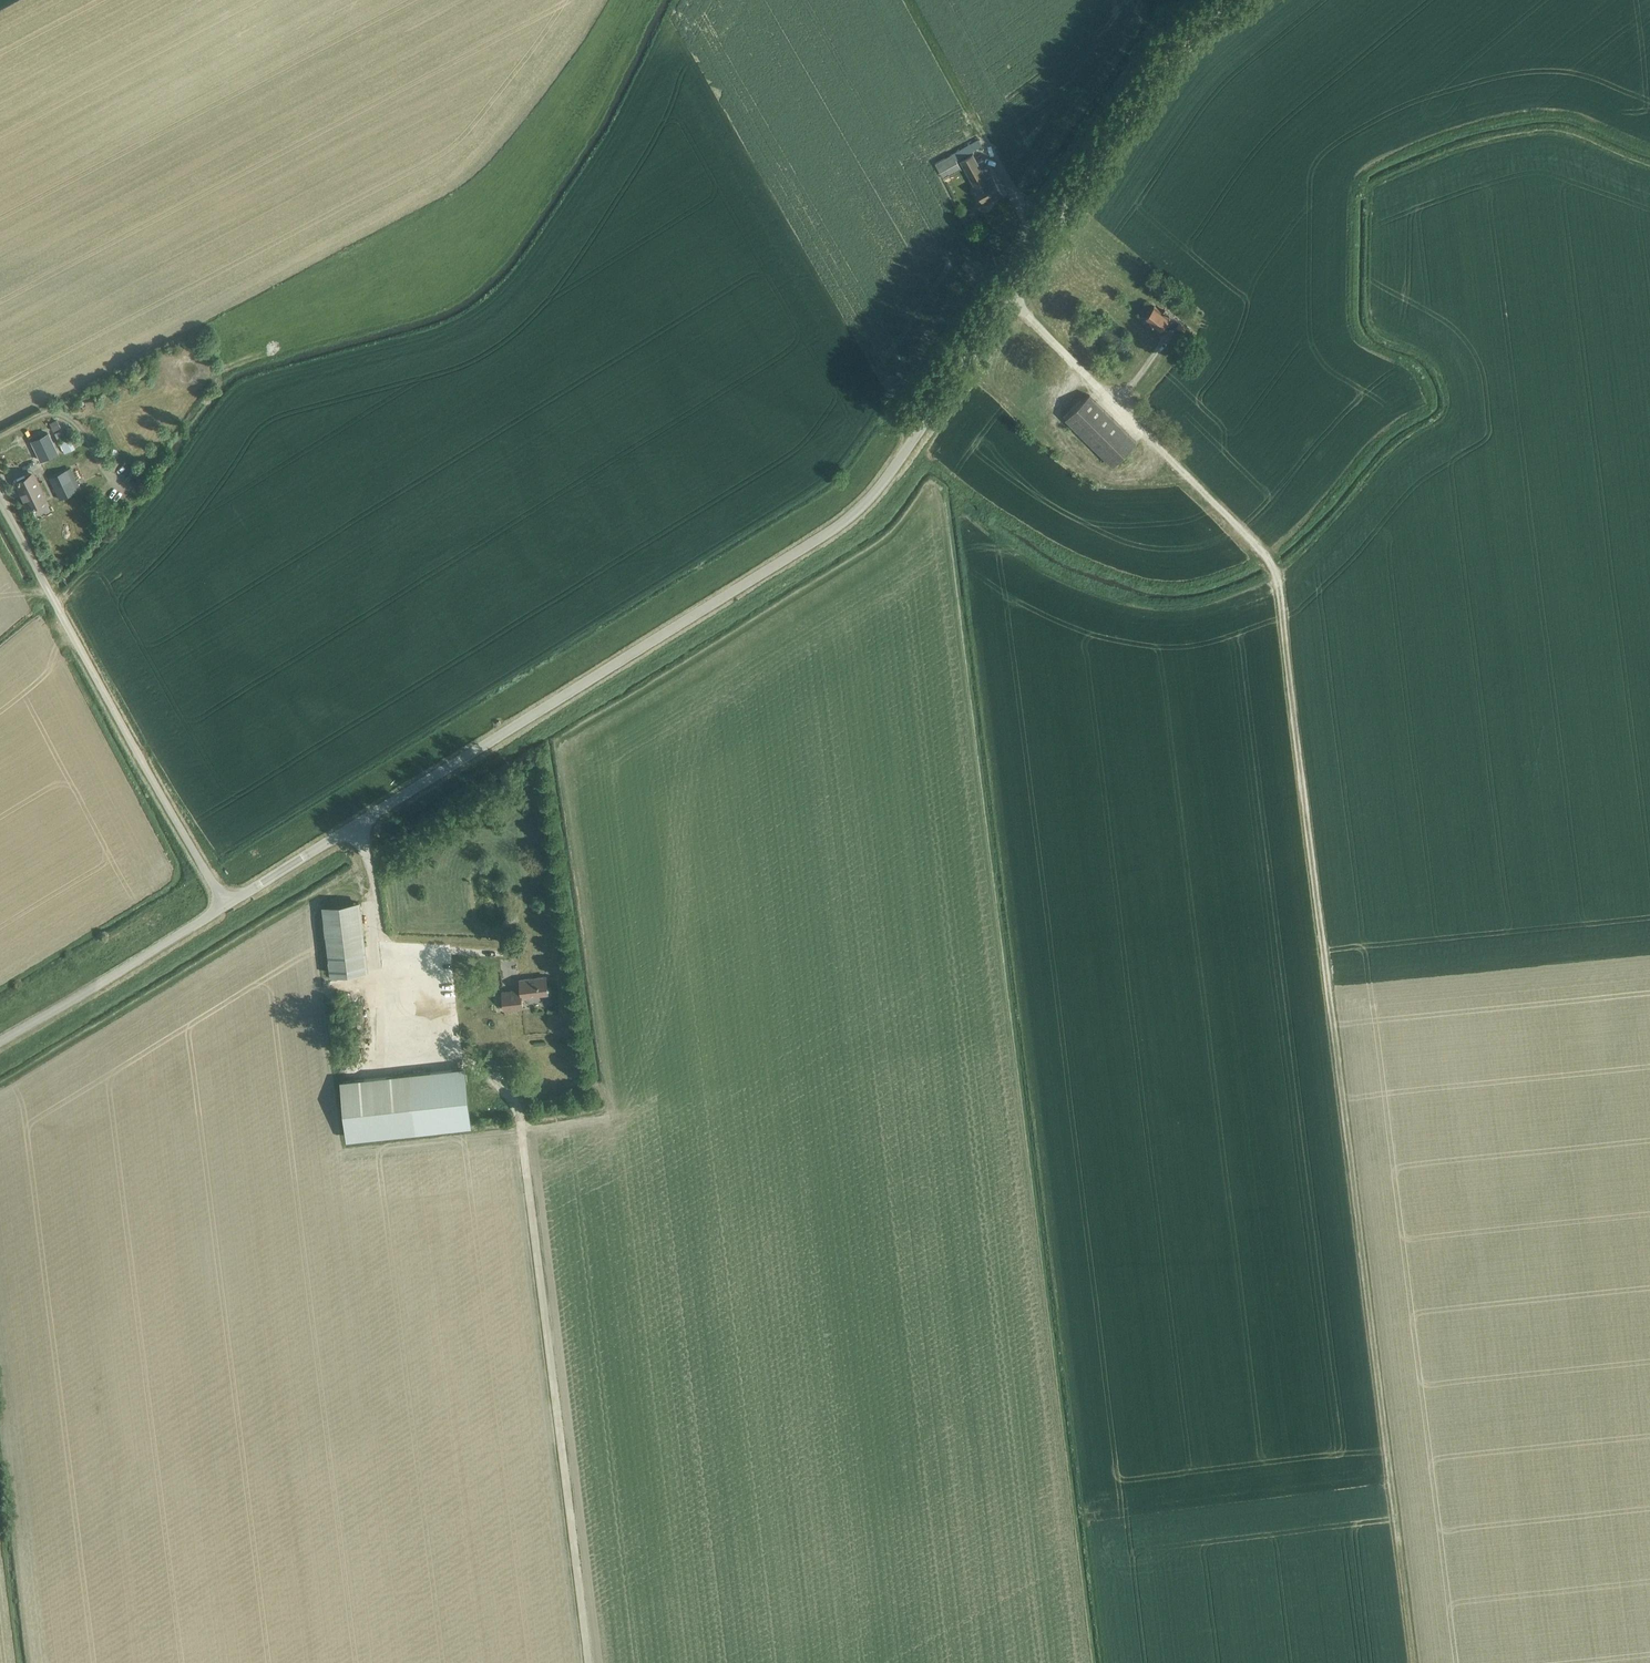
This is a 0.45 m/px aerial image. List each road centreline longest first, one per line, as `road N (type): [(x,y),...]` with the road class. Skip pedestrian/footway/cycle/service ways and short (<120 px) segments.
road 1 (unclassified): [(226,905),(851,516),(887,477),(1182,52),(1241,0)]
road 2 (unclassified): [(226,905),(0,509)]
road 3 (unclassified): [(0,1042),(226,905)]

